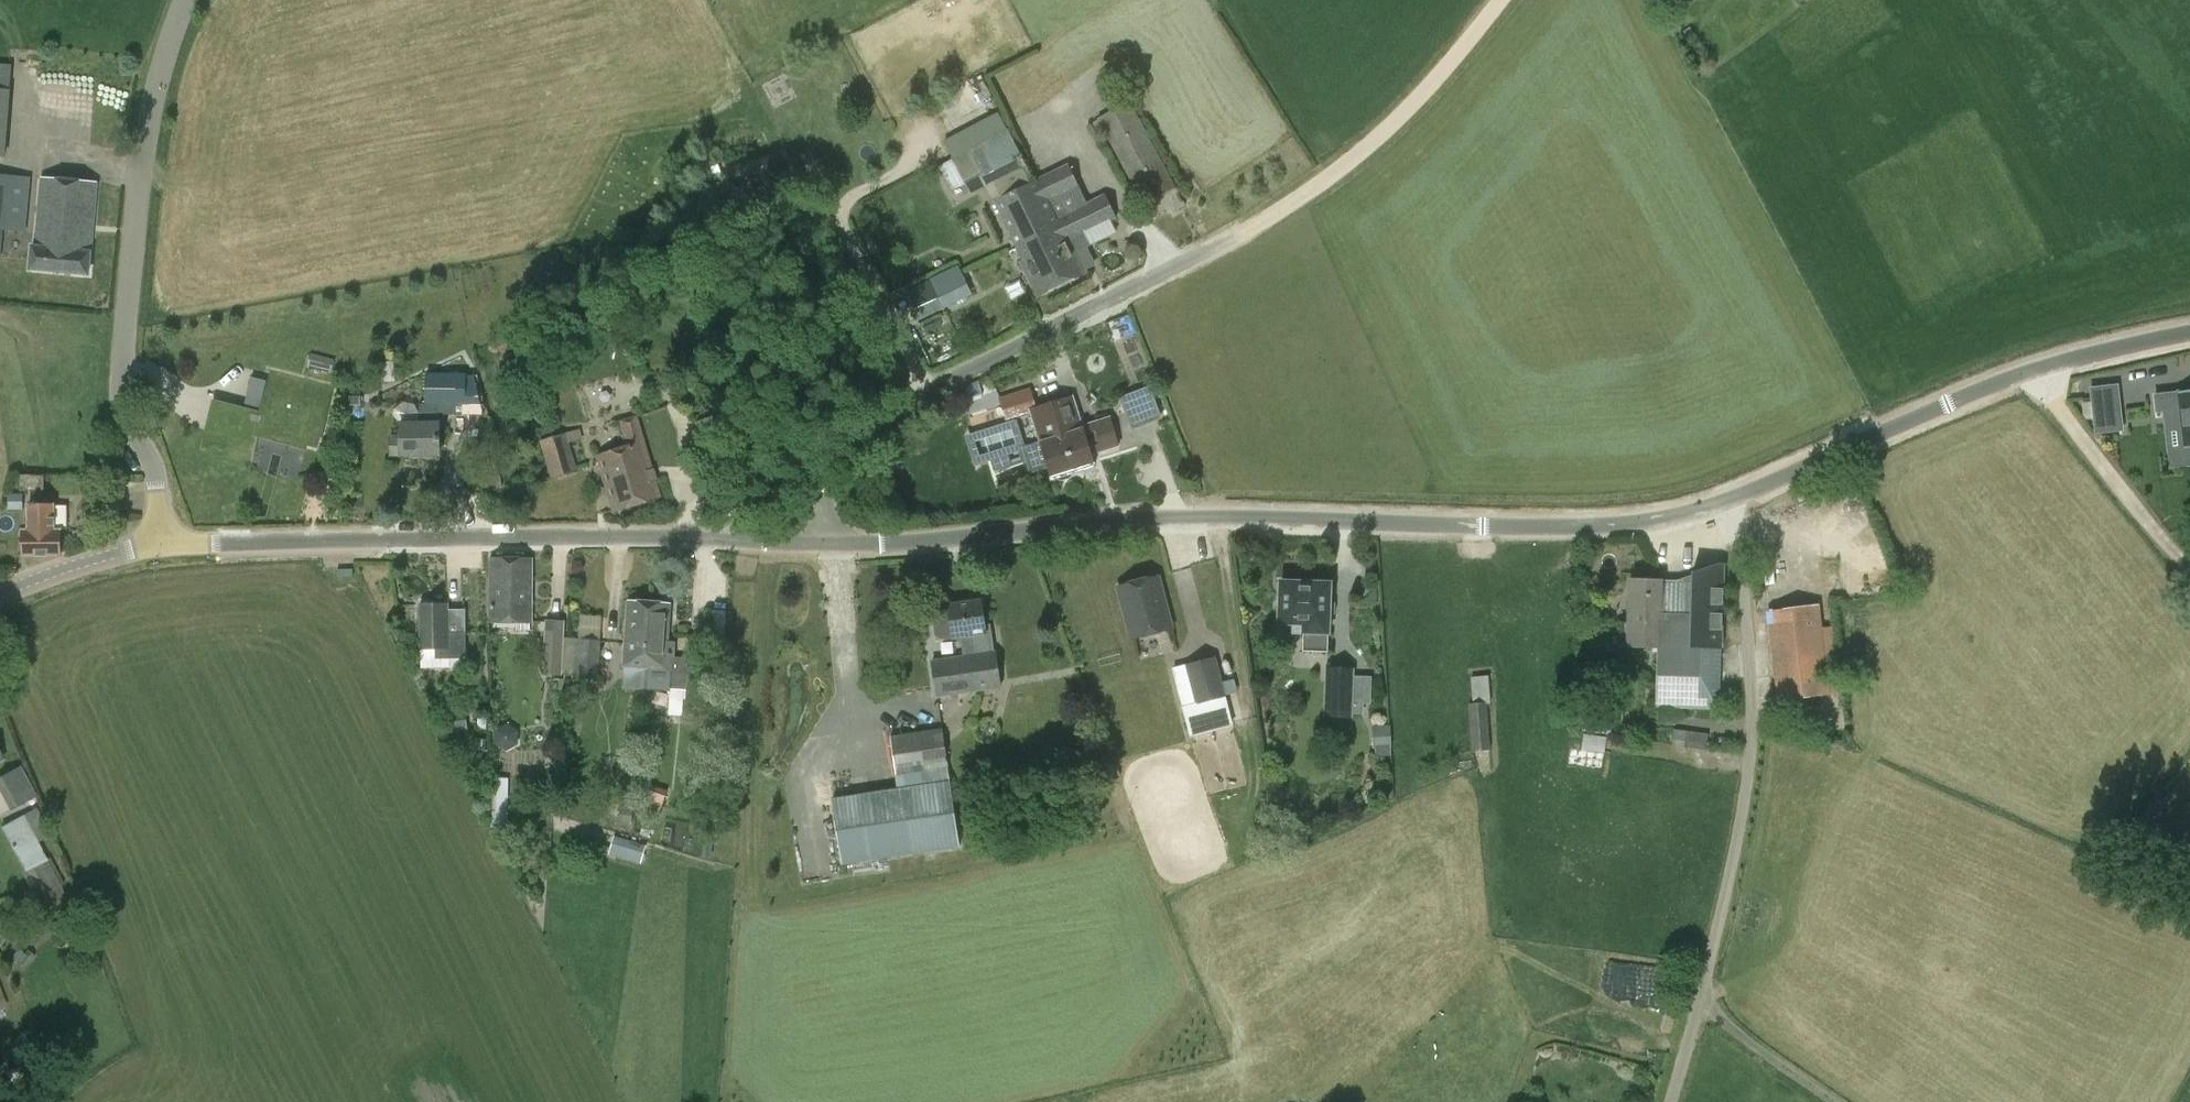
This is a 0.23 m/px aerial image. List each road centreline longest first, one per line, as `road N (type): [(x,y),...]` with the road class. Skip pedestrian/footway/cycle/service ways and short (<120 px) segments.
road 1 (unclassified): [(818,543),(989,537),(1161,518),(1620,525),(1728,499)]
road 2 (unclassified): [(158,547),(492,533),(818,543)]
road 3 (unclassified): [(158,547),(155,485),(127,426),(118,375),(146,123),(185,0)]
road 4 (unclassified): [(818,543),(827,458),(843,436),(1227,239)]
road 5 (unclassified): [(1701,992),(1749,766),(1742,579),(1728,499)]
road 6 (unclassified): [(1728,499),(2033,373),(2189,334)]
road 7 (track): [(1227,239),(1324,179),(1396,115),(1492,0)]
road 8 (track): [(2033,373),(2189,567)]
road 9 (unclassified): [(1701,992),(1736,1032),(1836,1101)]
road 10 (unclassified): [(0,593),(101,556),(158,547)]

